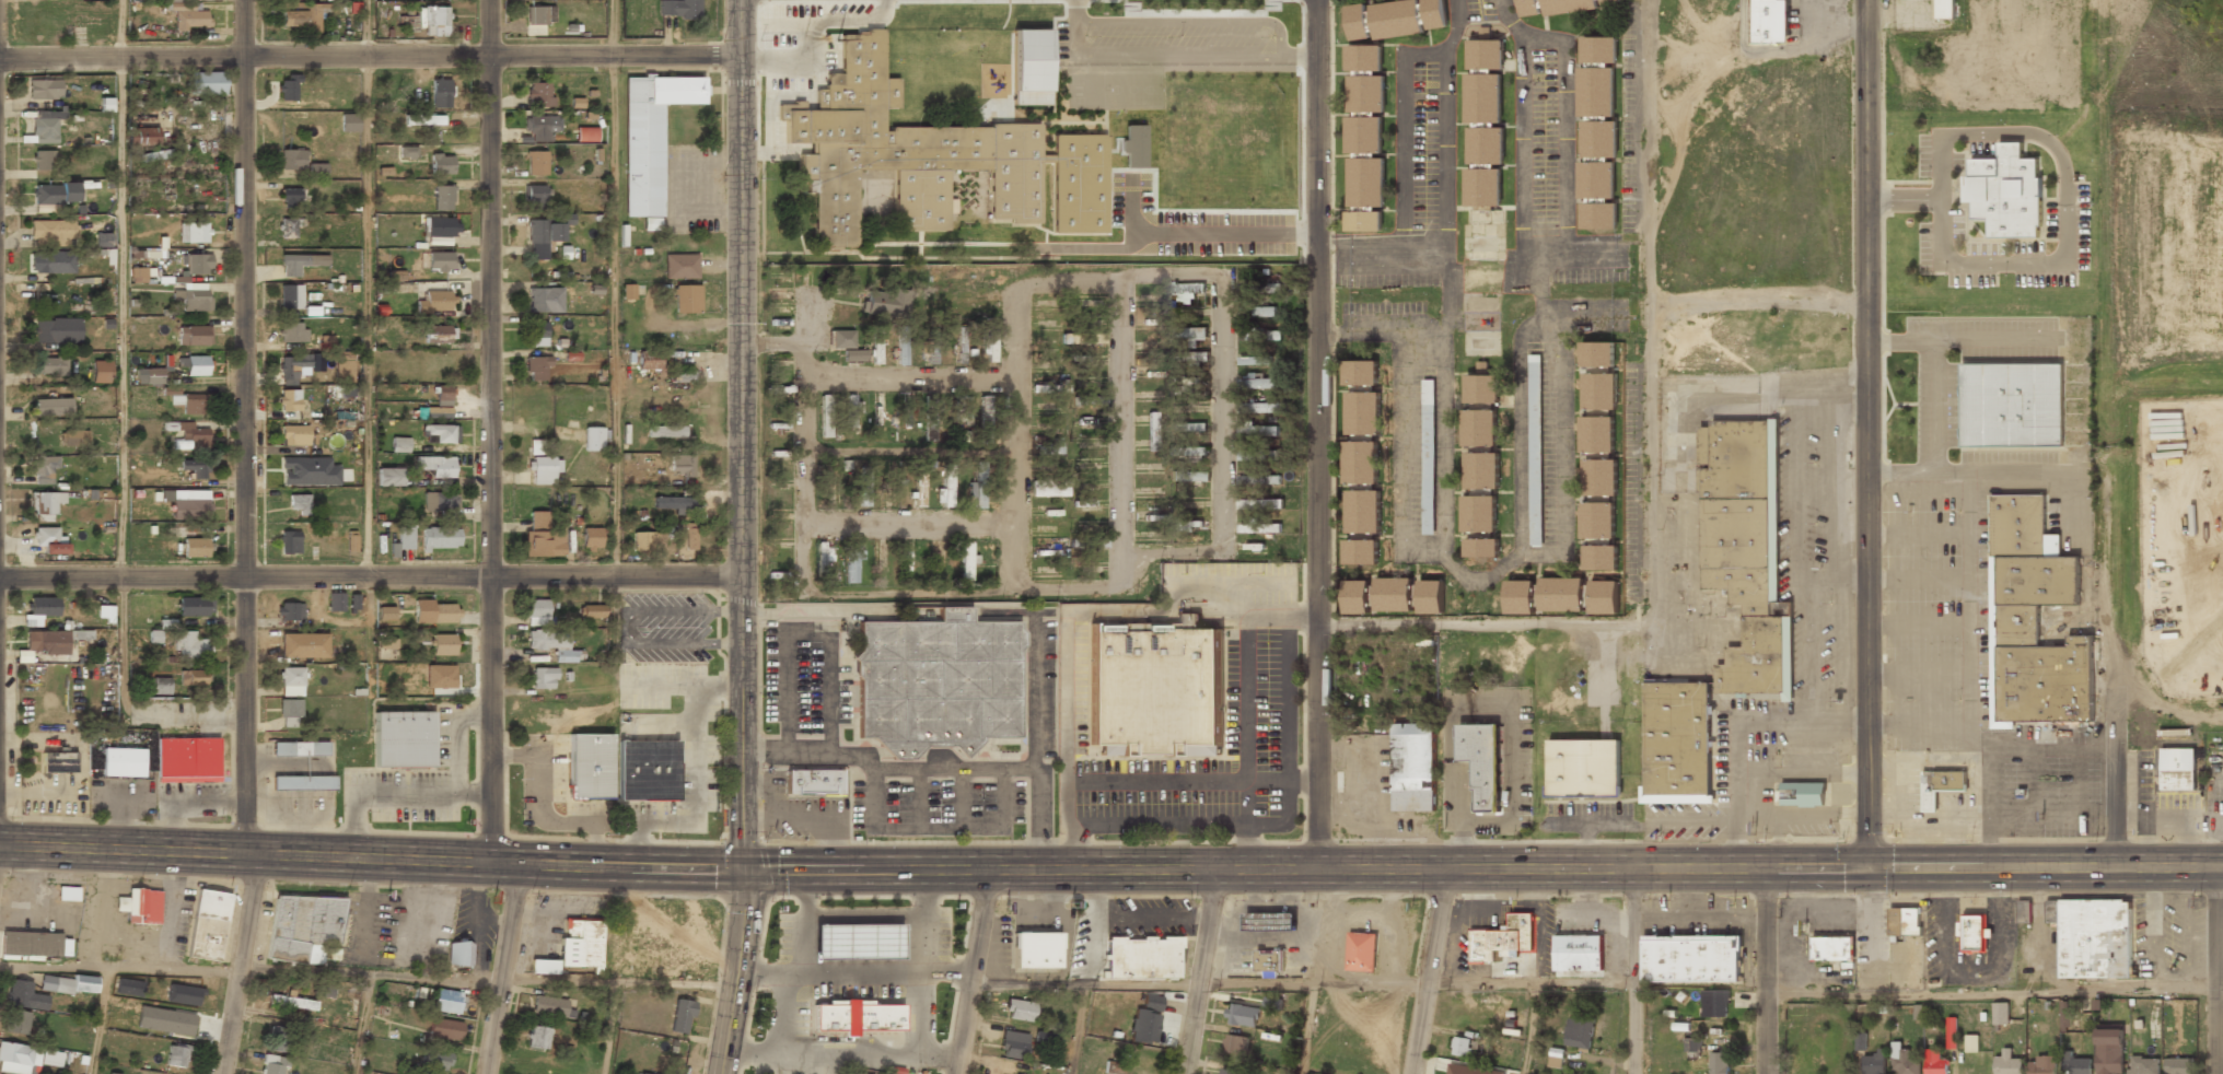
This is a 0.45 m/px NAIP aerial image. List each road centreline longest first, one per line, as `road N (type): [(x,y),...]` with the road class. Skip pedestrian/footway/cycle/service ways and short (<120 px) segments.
road 1 (trunk): [(2222,867),(742,869),(0,846)]
road 2 (secondary): [(742,869),(739,0)]
road 3 (residential): [(1318,868),(1316,0)]
road 4 (tertiary): [(1864,867),(1866,0)]
road 5 (residential): [(491,862),(490,0)]
road 6 (residential): [(244,853),(244,0)]
road 7 (residential): [(0,581),(741,577)]
road 8 (residential): [(0,58),(740,57)]
road 9 (residential): [(226,1073),(260,853)]
road 10 (residential): [(487,1073),(519,863)]
road 11 (residential): [(1411,1073),(1444,868)]
road 12 (residential): [(2217,1073),(2218,867)]
road 13 (residential): [(1766,1073),(1765,867)]
road 14 (secondary): [(723,1073),(742,869)]
road 15 (residential): [(955,1073),(988,871)]
road 16 (residential): [(1182,1073),(1214,871)]
road 17 (residential): [(1633,1073),(1634,869)]
road 18 (residential): [(2119,869),(2120,688)]

